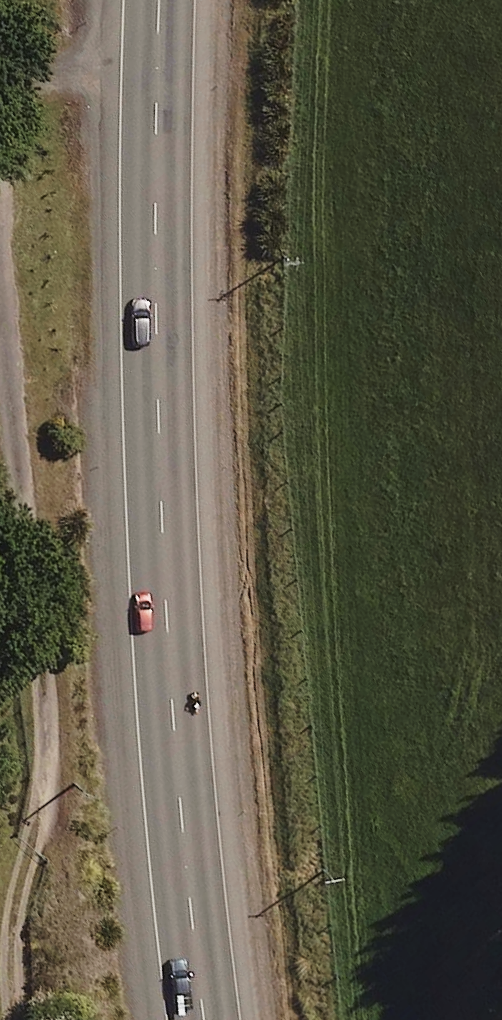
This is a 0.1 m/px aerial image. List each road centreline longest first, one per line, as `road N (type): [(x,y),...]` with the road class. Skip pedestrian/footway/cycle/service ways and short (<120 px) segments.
road 1 (trunk): [(204,1019),(171,756),(158,454),(157,0)]
road 2 (residential): [(16,1019),(17,894),(38,812),(47,713),(0,313)]
road 3 (residential): [(0,205),(12,38)]

